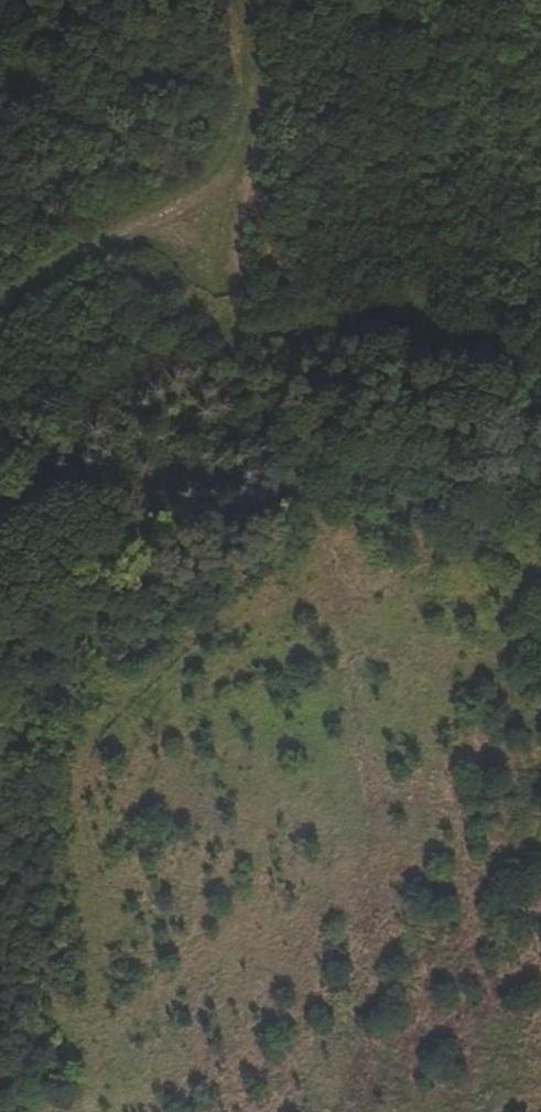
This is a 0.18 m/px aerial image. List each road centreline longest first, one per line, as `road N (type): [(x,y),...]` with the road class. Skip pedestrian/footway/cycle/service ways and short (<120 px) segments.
road 1 (track): [(239,0),(237,171)]

